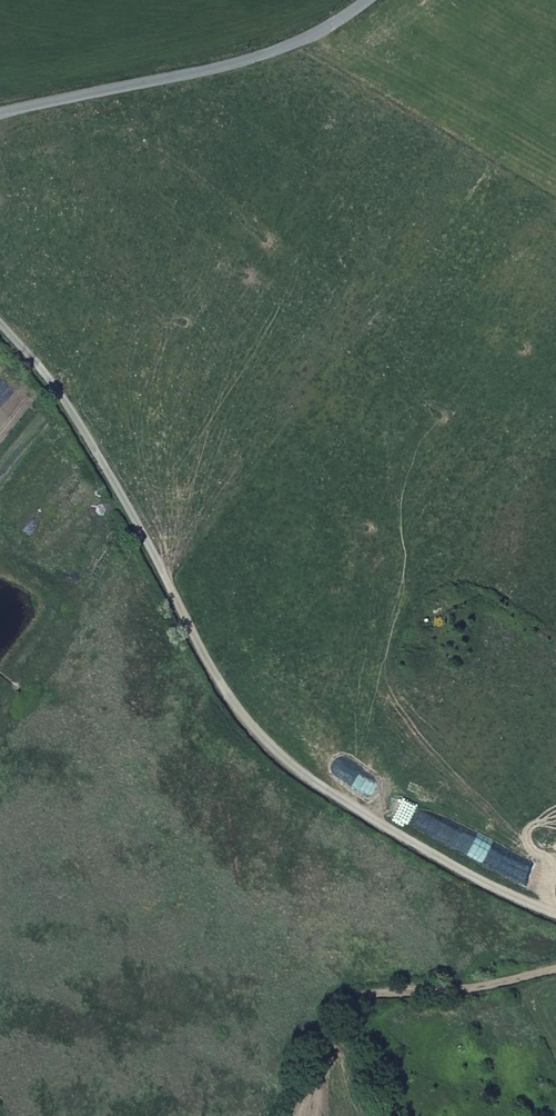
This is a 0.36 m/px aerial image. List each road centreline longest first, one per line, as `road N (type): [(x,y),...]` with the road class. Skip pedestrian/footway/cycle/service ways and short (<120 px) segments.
road 1 (unclassified): [(0,325),(44,376),(250,725),(380,822),(555,908)]
road 2 (unclassified): [(0,113),(233,63),(324,29),(366,0)]
road 3 (track): [(295,1115),(338,1007),(353,997),(462,989),(555,967)]

